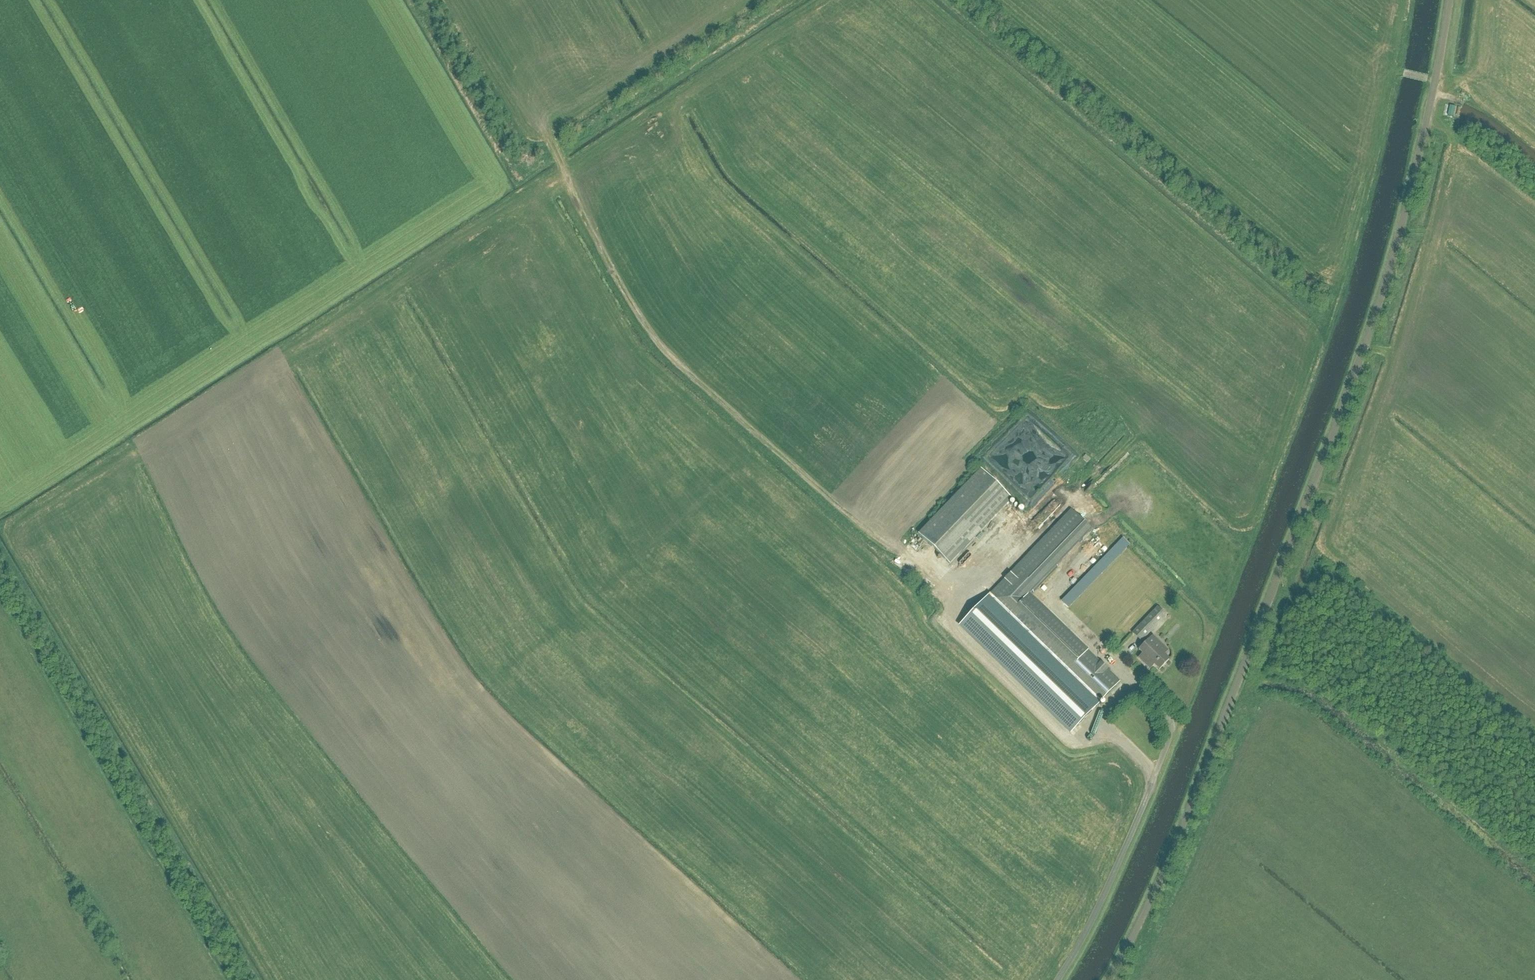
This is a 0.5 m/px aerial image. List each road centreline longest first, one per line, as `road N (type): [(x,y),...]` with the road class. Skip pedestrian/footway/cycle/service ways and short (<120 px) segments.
road 1 (unclassified): [(1108,979),(1192,801),(1353,378),(1400,231),(1449,0)]
road 2 (track): [(931,572),(845,516),(664,351),(570,197)]

